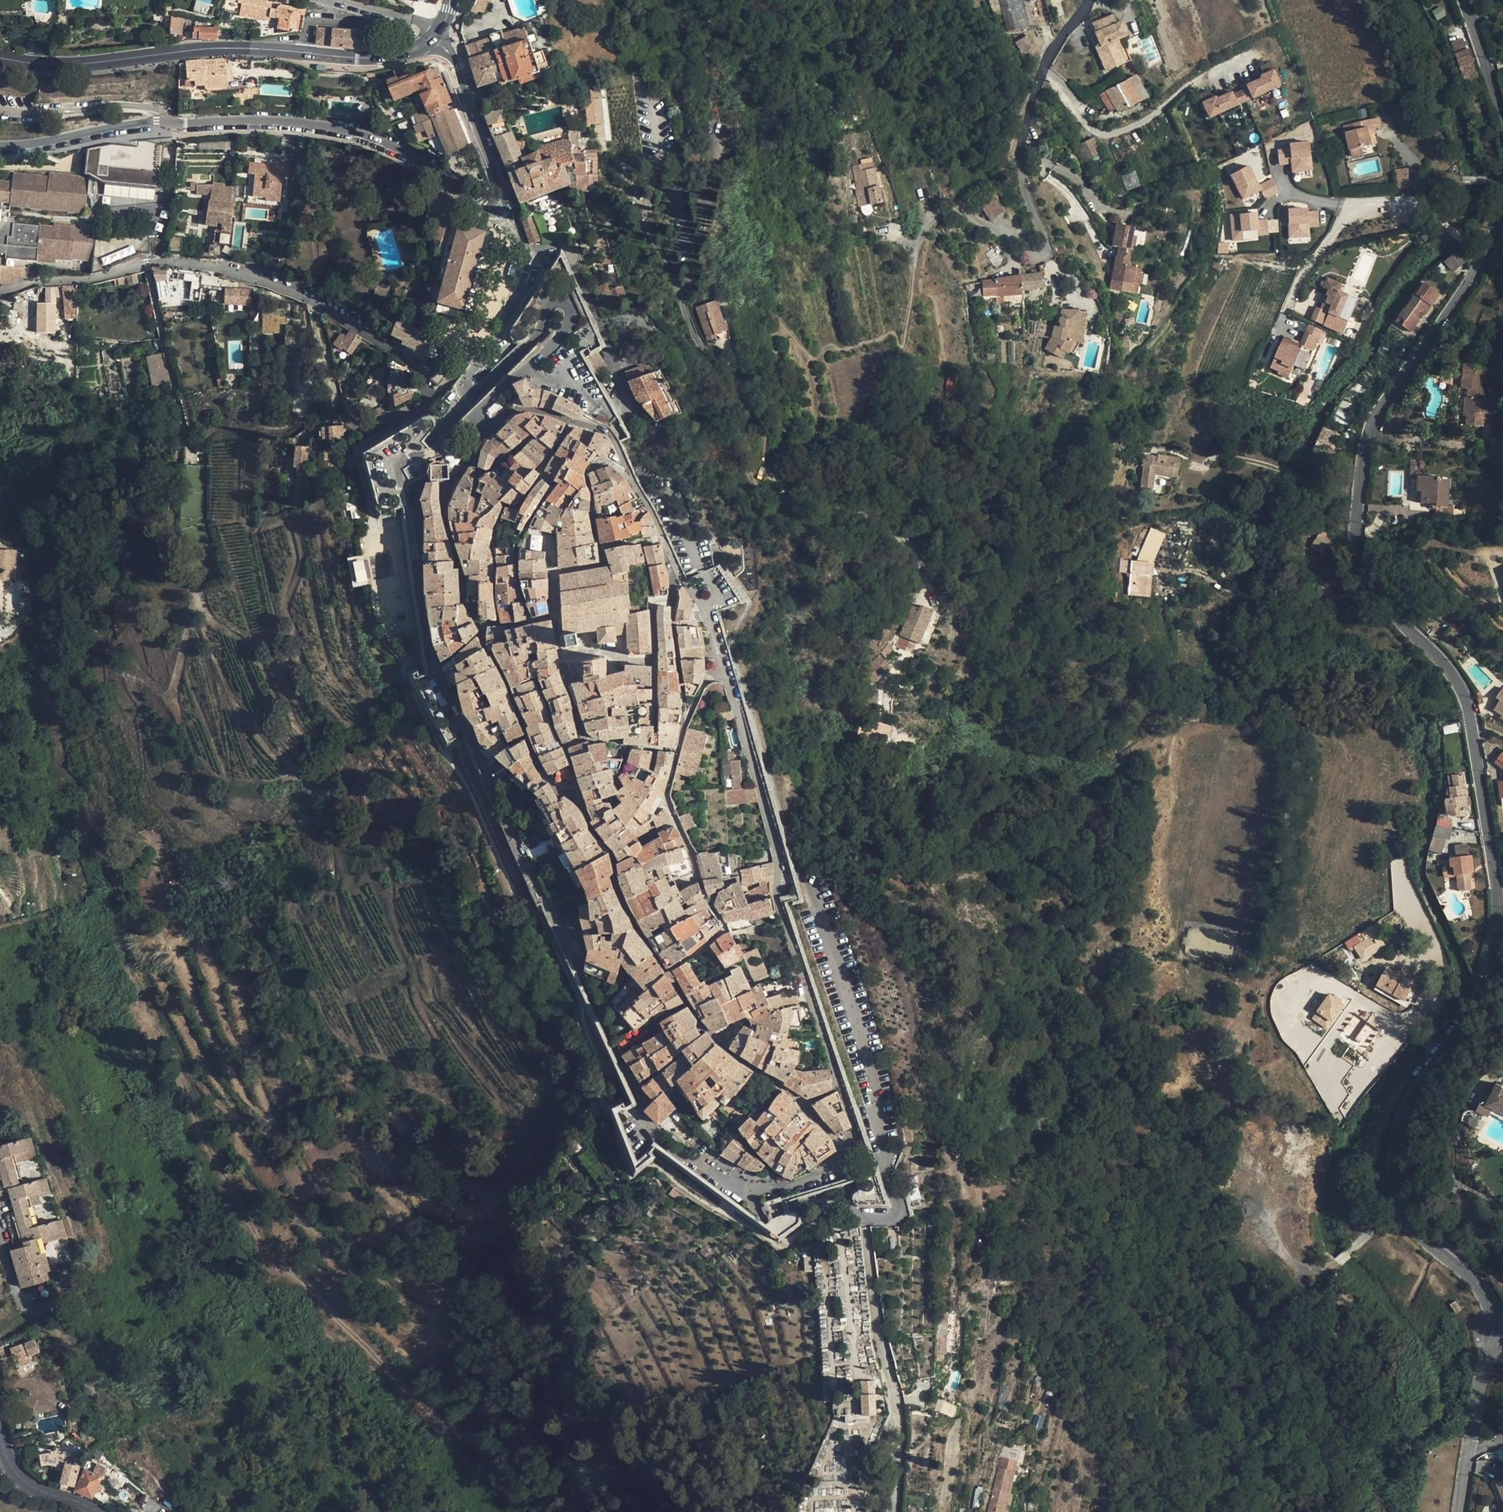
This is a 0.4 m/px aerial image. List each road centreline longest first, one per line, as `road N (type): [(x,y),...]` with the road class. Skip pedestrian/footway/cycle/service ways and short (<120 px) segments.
road 1 (residential): [(478,417),(398,472),(435,668),(644,1120),(697,1167),(745,1191),(792,1187),(857,1140),(776,898),(776,847),(704,607),(612,433),(518,409),(492,431)]
road 2 (residential): [(1492,1339),(1491,1302),(1472,1275),(1404,1218),(1389,1177),(1404,1127),(1481,996),(1497,935),(1496,868),(1466,709),(1445,667),(1390,615),(1366,578),(1356,526),(1366,437),(1482,264),(1502,213)]
road 3 (track): [(60,718),(64,774),(89,842),(113,874),(124,947),(201,1133),(259,1240),(477,1447)]
road 4 (unclassified): [(509,207),(484,211),(431,166),(360,133),(296,122),(158,121),(0,145)]
road 5 (residential): [(430,403),(416,362),(279,285),(222,267),(161,259),(0,293)]
road 6 (residential): [(913,254),(955,202),(992,228),(1019,232),(1032,255),(1047,254),(1018,161),(1042,68),(1087,0)]
road 7 (secondary): [(432,38),(380,57),(238,48),(70,65),(0,60)]
road 8 (residential): [(483,351),(472,394),(536,336),(550,301),(568,306),(566,333),(478,417)]
road 9 (unclassified): [(432,38),(458,74),(509,207)]
road 10 (residential): [(509,207),(532,268),(483,351)]
road 11 (residential): [(430,403),(360,449),(376,520)]
road 12 (unclassified): [(0,1428),(4,1453),(39,1490),(97,1511)]
road 13 (residential): [(1502,122),(1463,0)]

